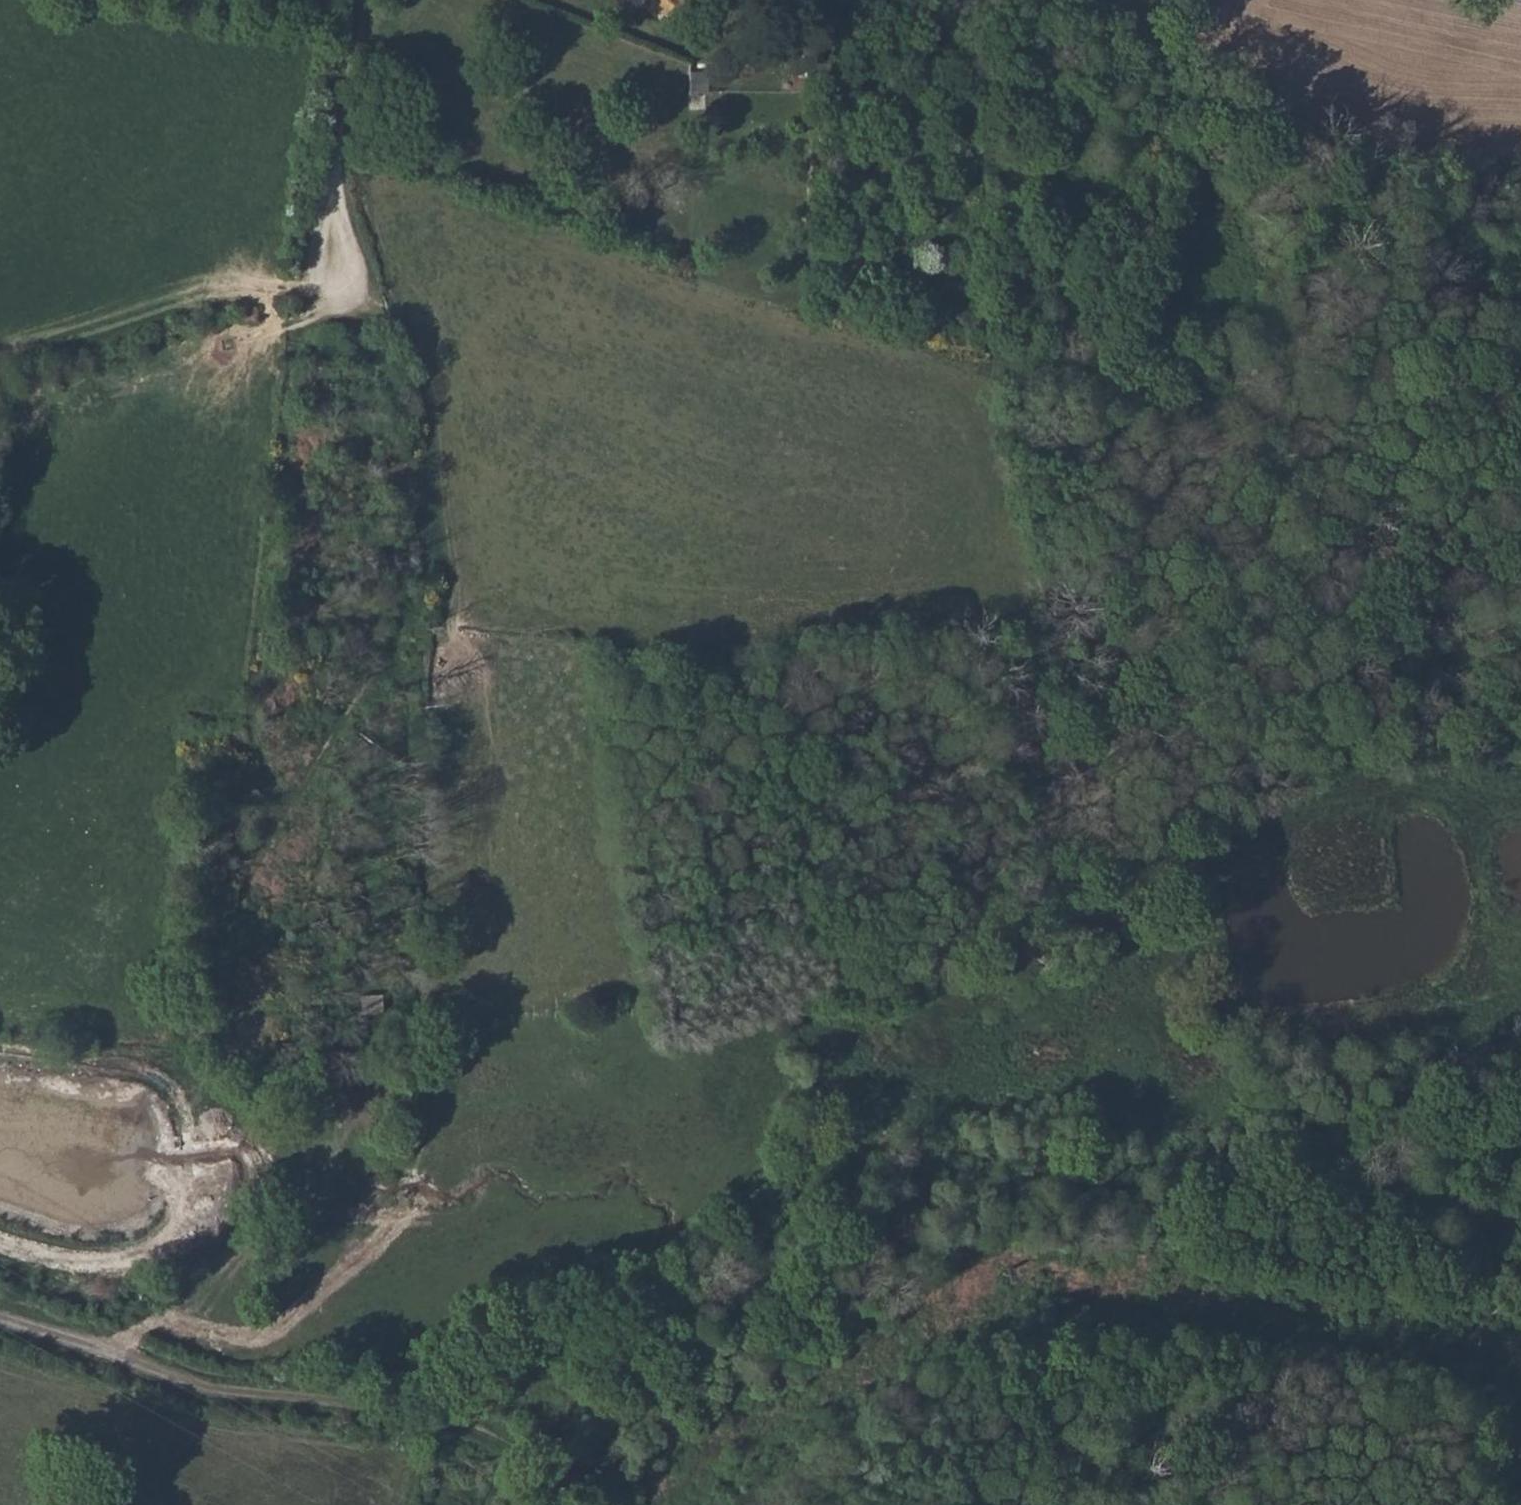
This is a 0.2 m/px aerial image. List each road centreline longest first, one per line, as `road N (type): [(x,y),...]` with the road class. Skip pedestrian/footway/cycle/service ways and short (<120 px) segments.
road 1 (track): [(0,1324),(182,1381),(319,1400),(659,1504)]
road 2 (track): [(300,301),(346,51),(343,0)]

